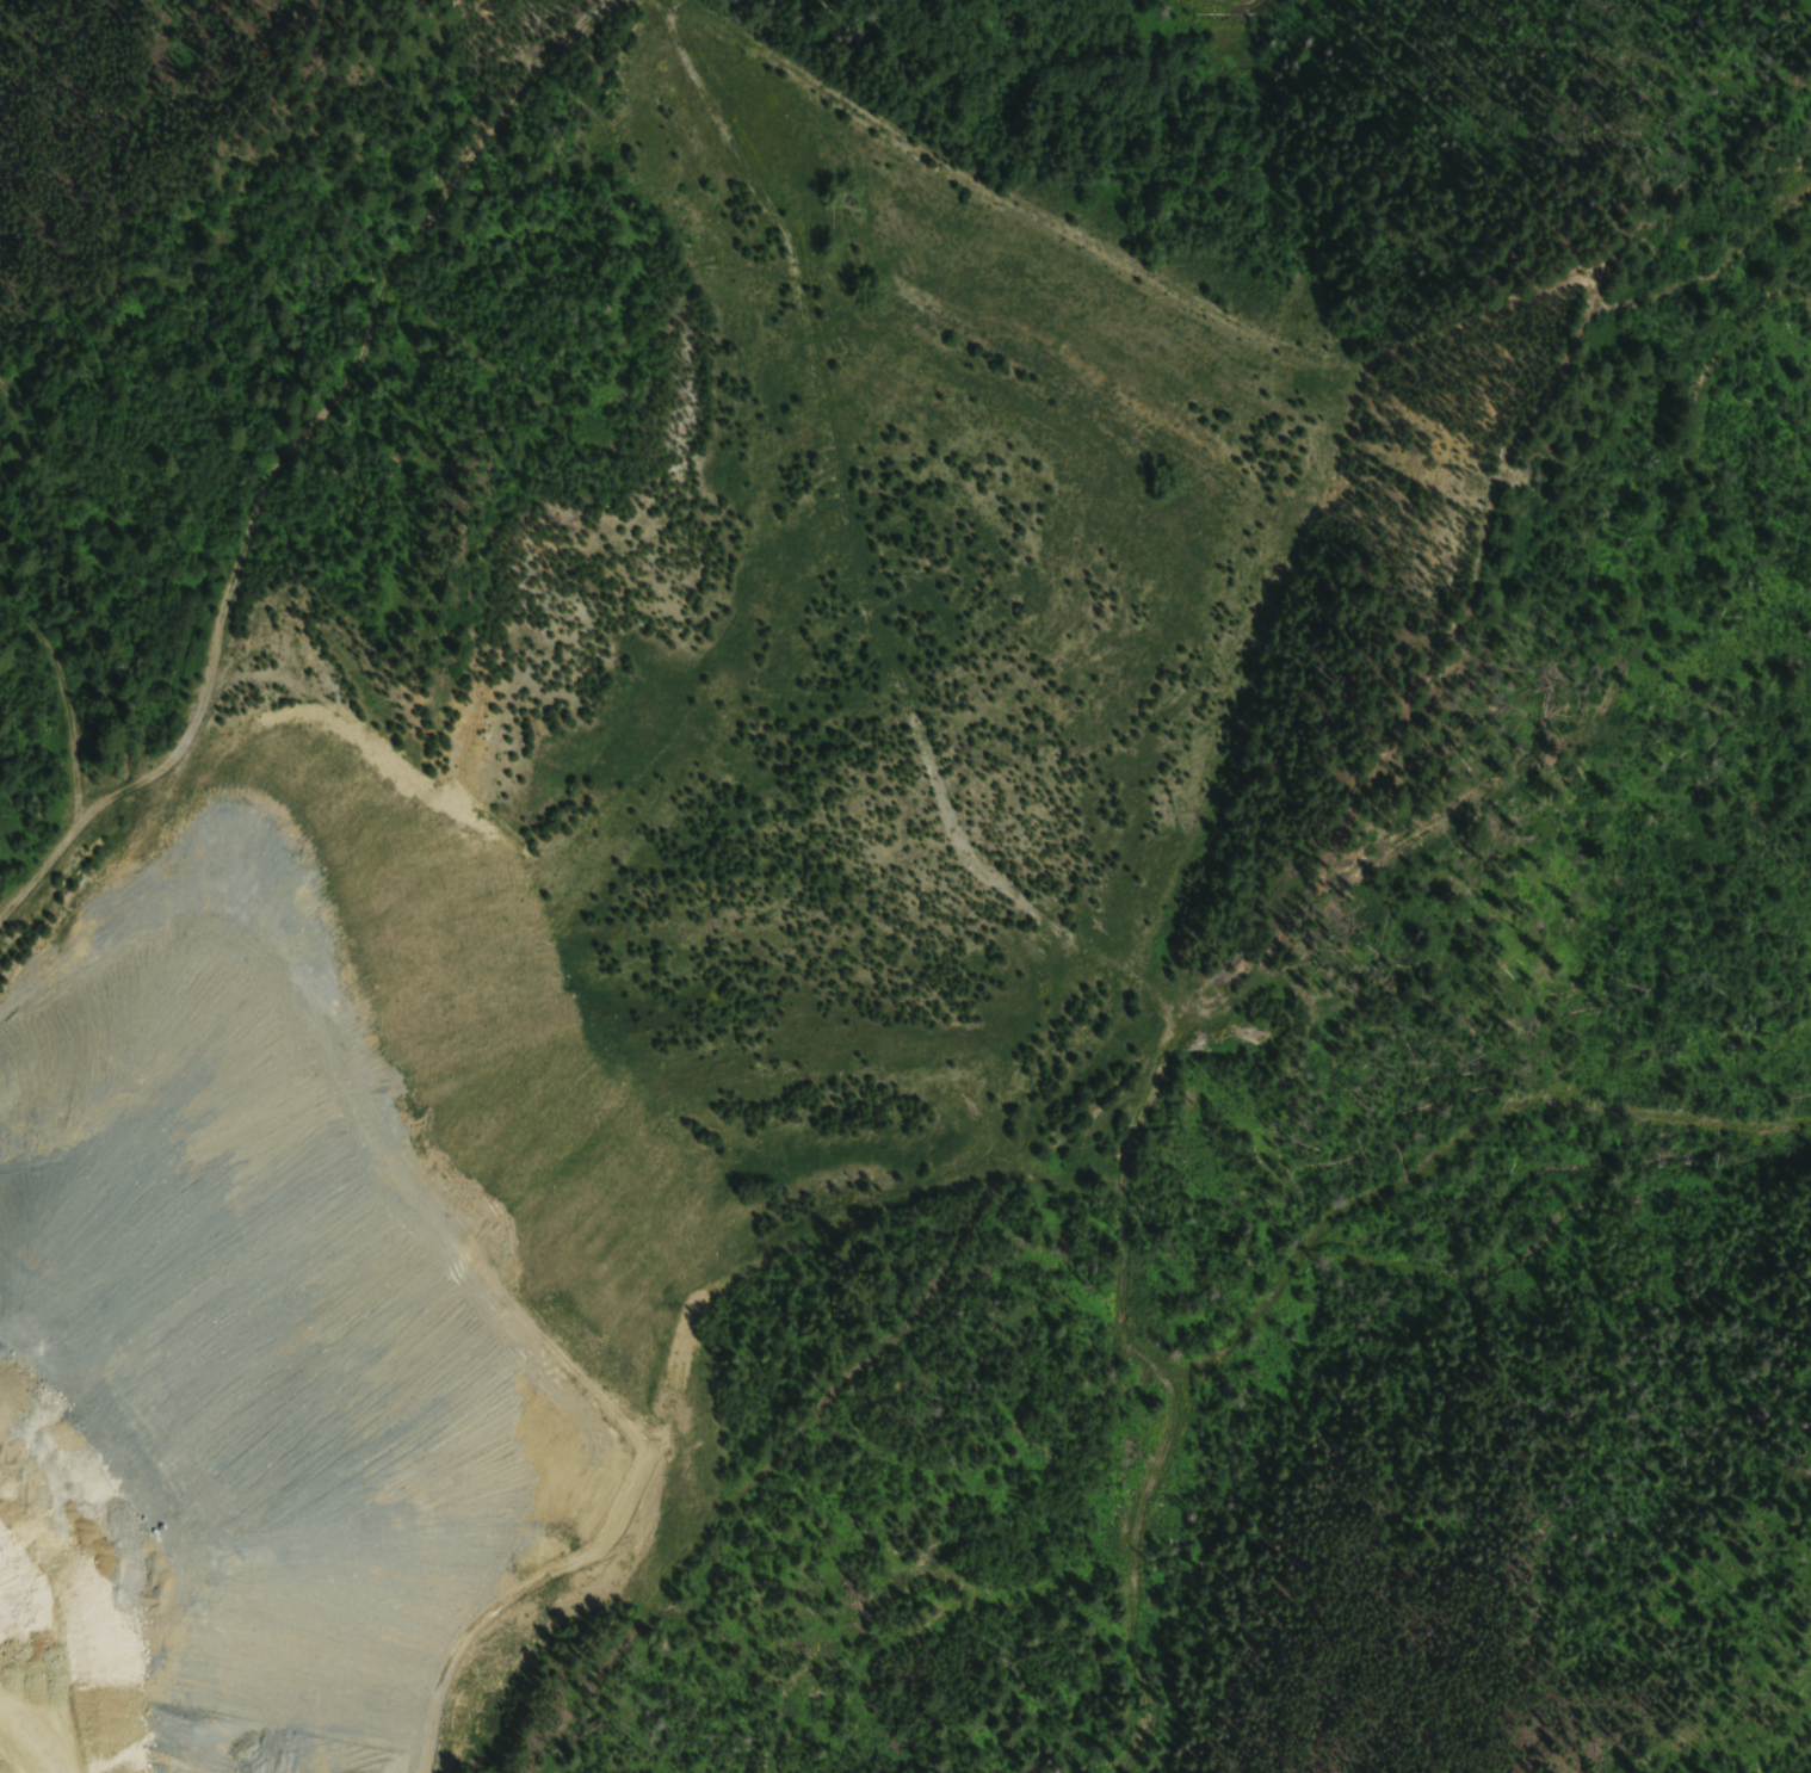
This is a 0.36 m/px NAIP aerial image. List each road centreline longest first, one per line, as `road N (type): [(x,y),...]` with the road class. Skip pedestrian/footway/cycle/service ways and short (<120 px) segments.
road 1 (track): [(0,920),(95,801),(157,773),(197,715),(255,492),(356,365),(382,271),(564,35),(612,0)]
road 2 (residential): [(399,1772),(367,1667),(284,1526),(191,1404),(0,1189)]

